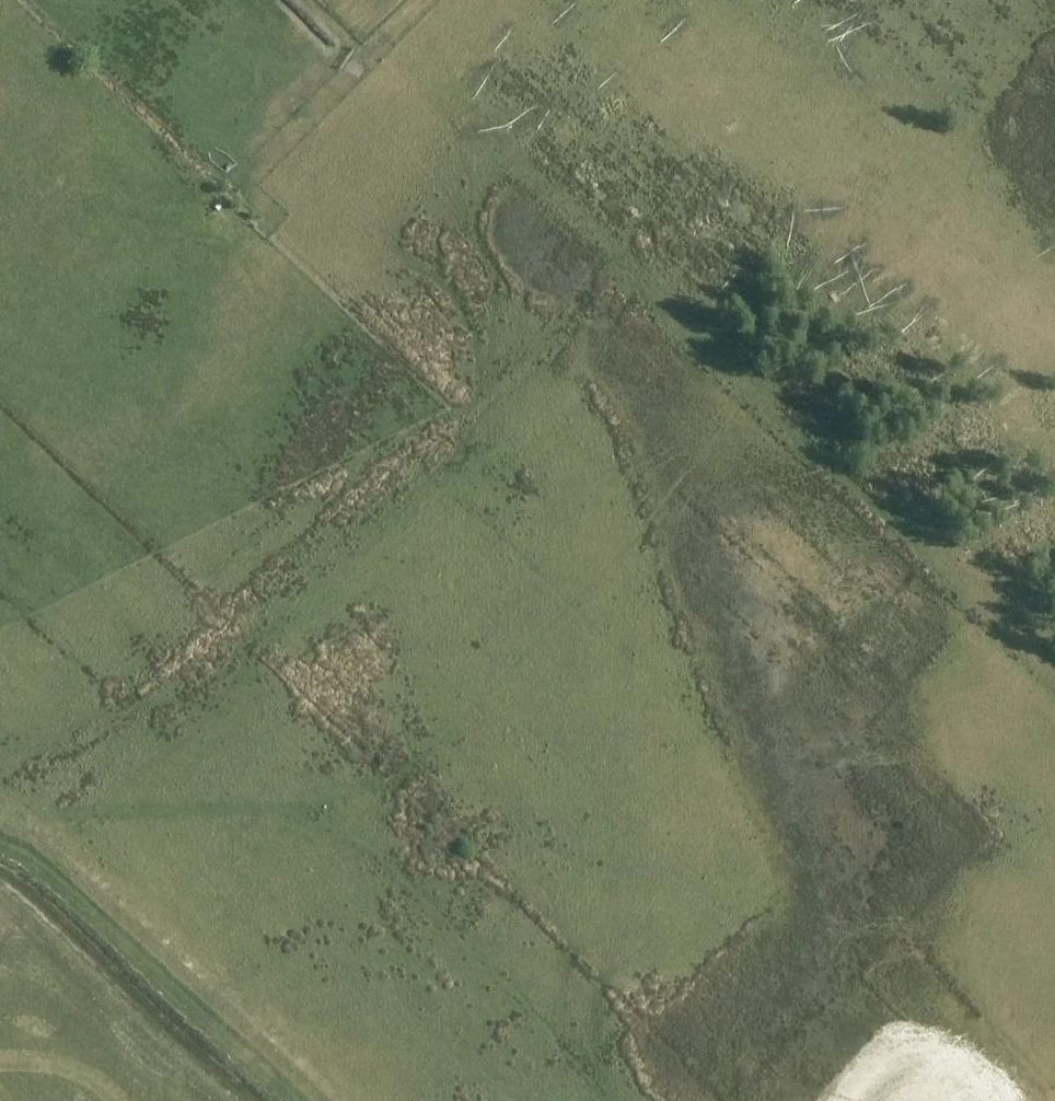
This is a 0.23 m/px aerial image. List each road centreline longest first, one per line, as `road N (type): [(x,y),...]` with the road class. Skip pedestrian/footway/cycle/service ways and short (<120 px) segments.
road 1 (track): [(294,1100),(25,853),(0,841)]

